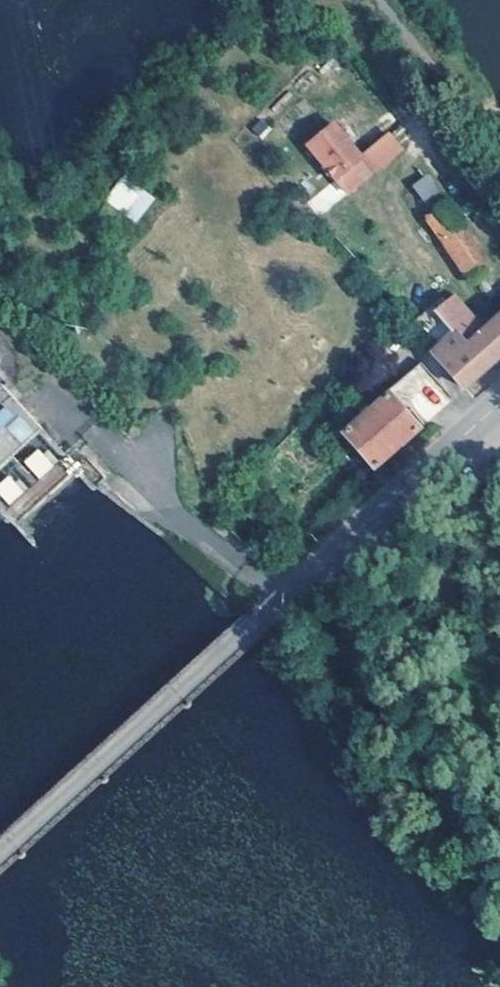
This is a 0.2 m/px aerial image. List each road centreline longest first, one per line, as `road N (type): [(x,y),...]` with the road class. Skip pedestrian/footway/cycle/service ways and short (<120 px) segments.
road 1 (tertiary): [(499,422),(345,657),(0,965)]
road 2 (unknown): [(106,424),(180,517),(345,657)]

